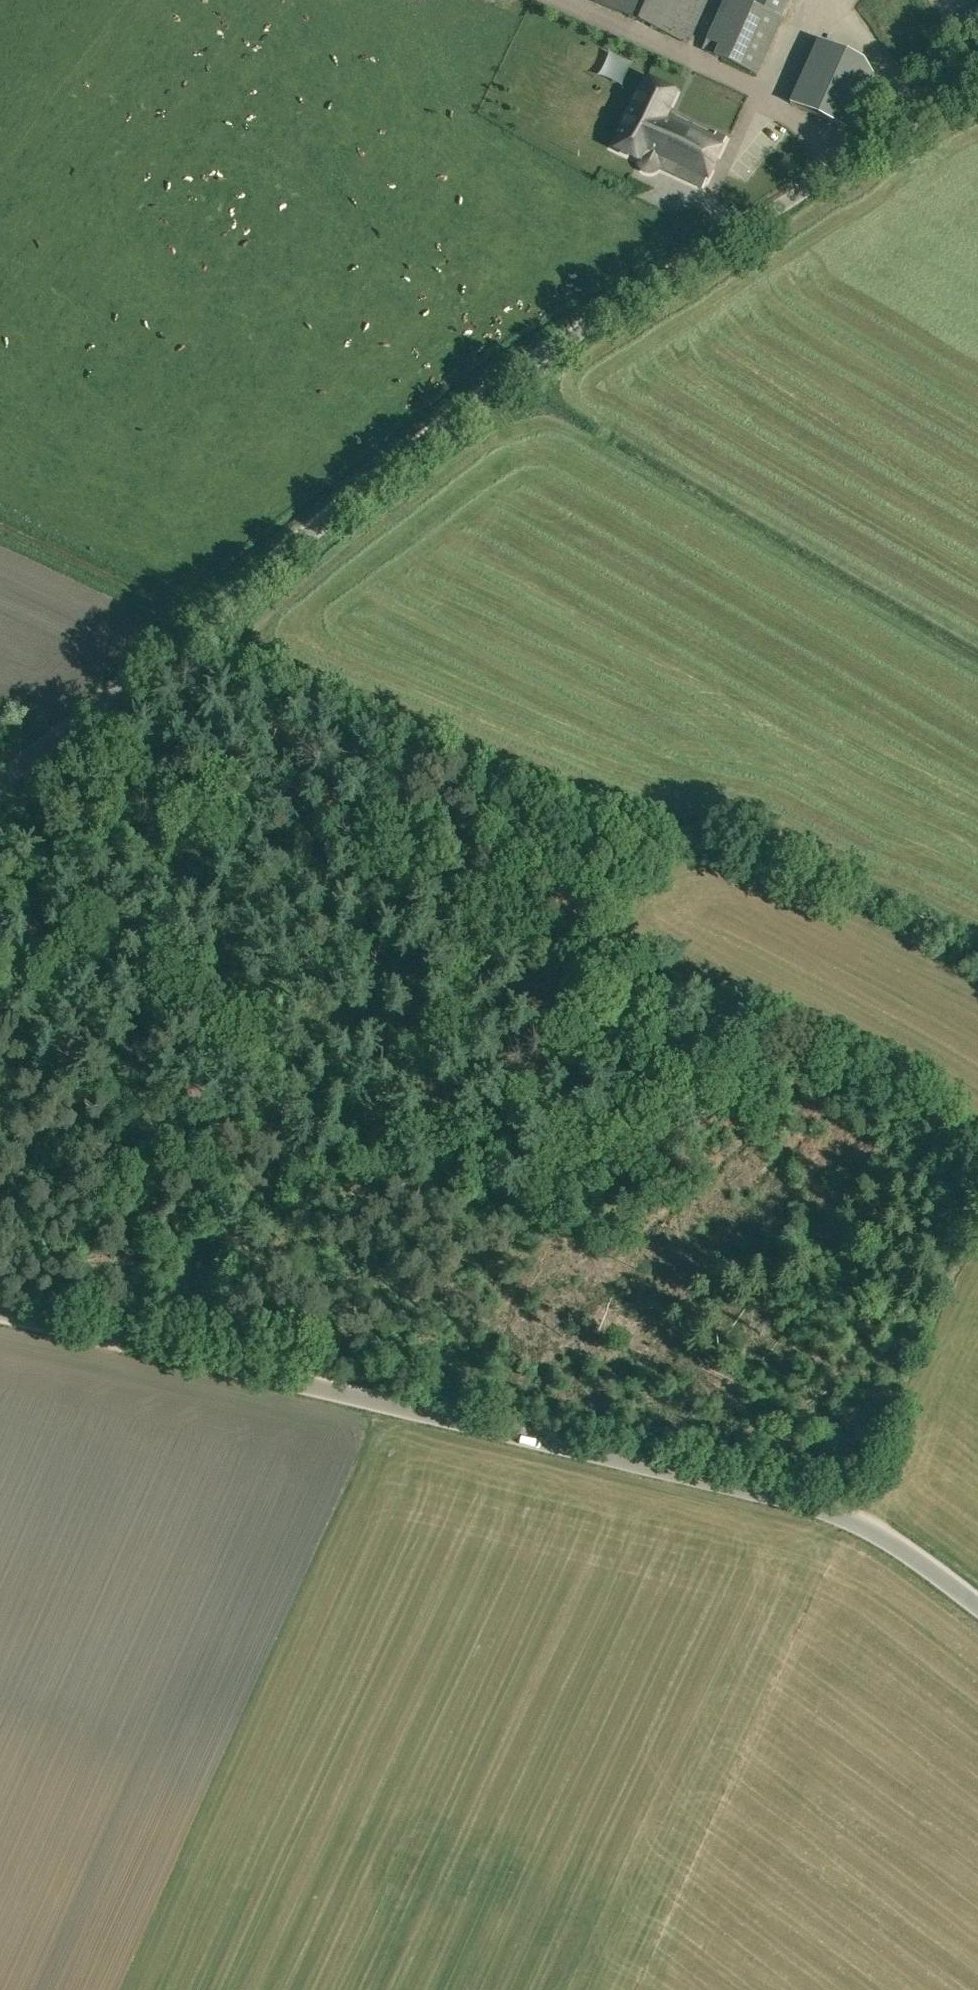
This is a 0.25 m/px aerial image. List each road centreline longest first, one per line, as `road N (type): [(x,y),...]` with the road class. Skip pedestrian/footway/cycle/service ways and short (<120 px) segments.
road 1 (unclassified): [(0,779),(483,395),(977,76)]
road 2 (tertiary): [(977,1605),(865,1522),(817,1500),(0,1311)]

